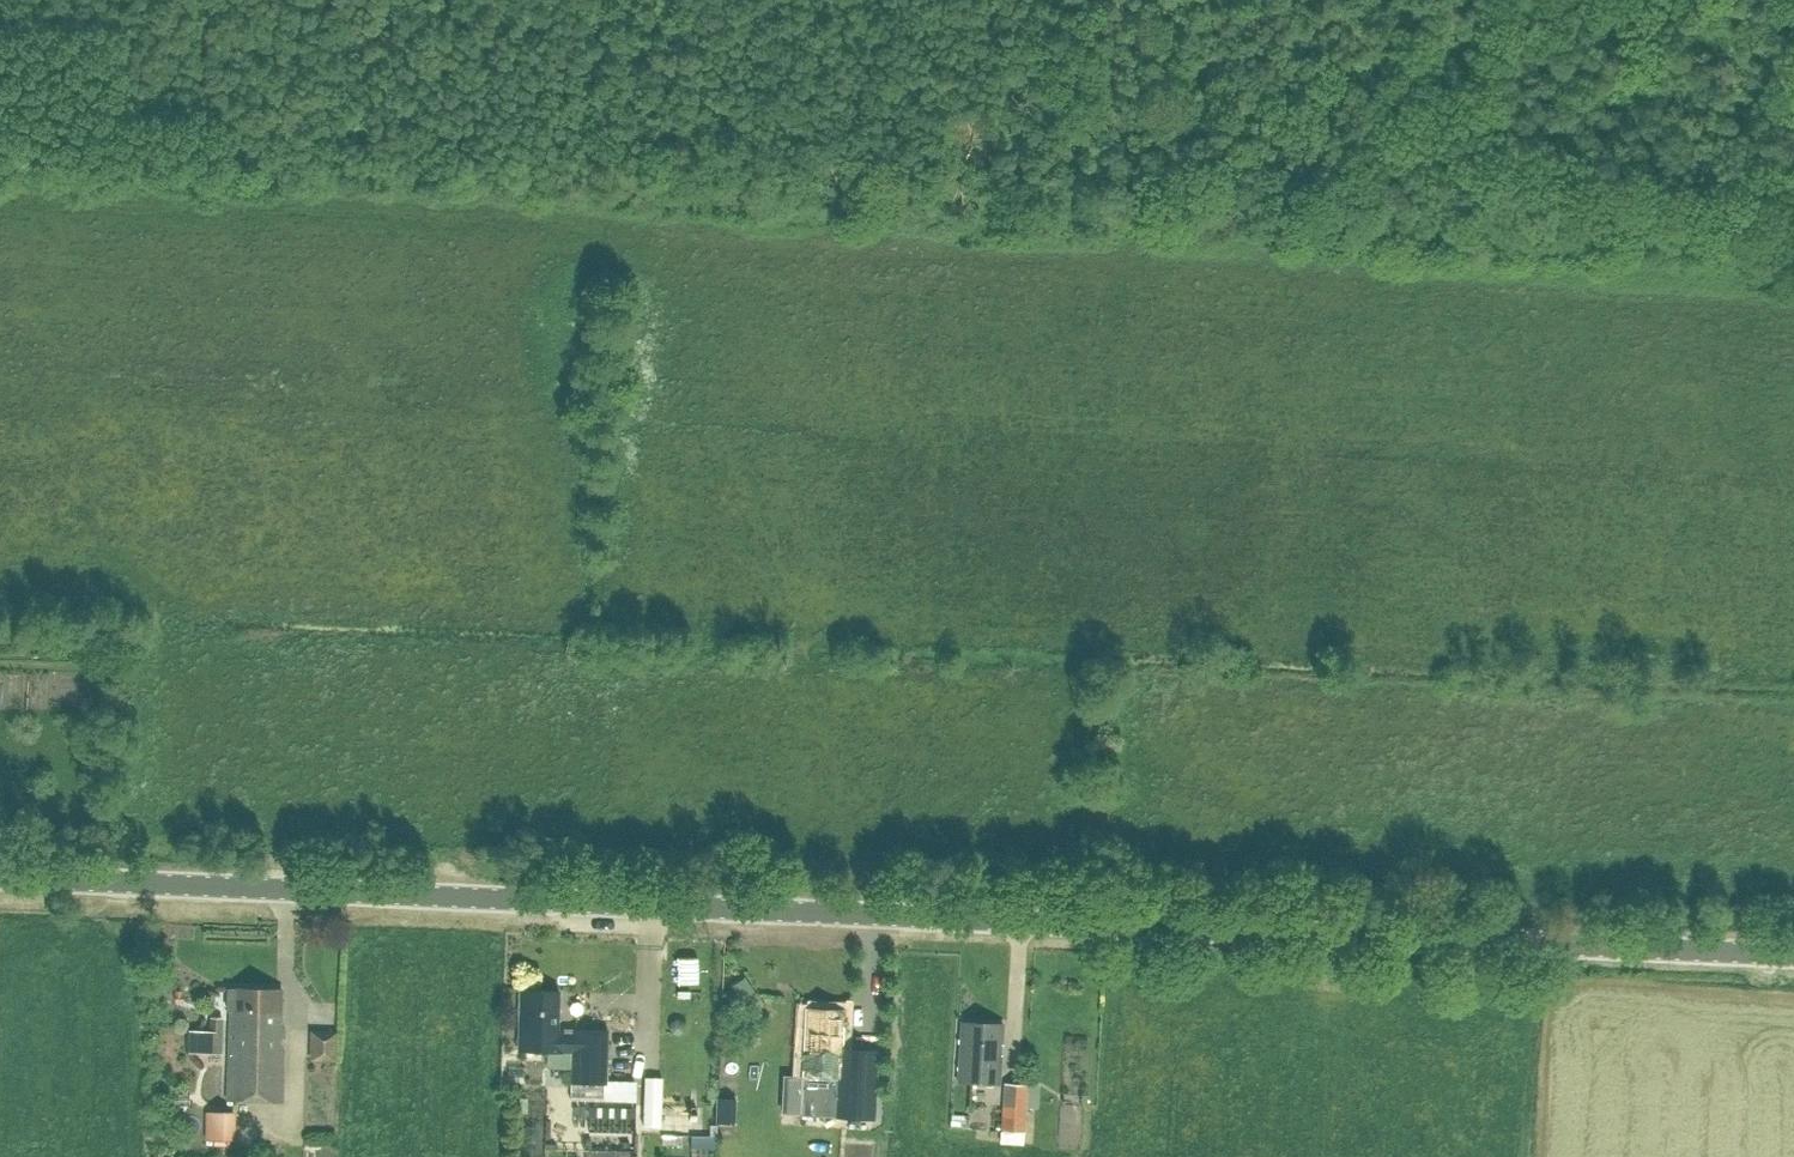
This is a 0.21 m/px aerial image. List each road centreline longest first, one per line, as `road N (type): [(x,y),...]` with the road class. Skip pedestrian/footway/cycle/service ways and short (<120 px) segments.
road 1 (tertiary): [(1793,956),(0,874)]

